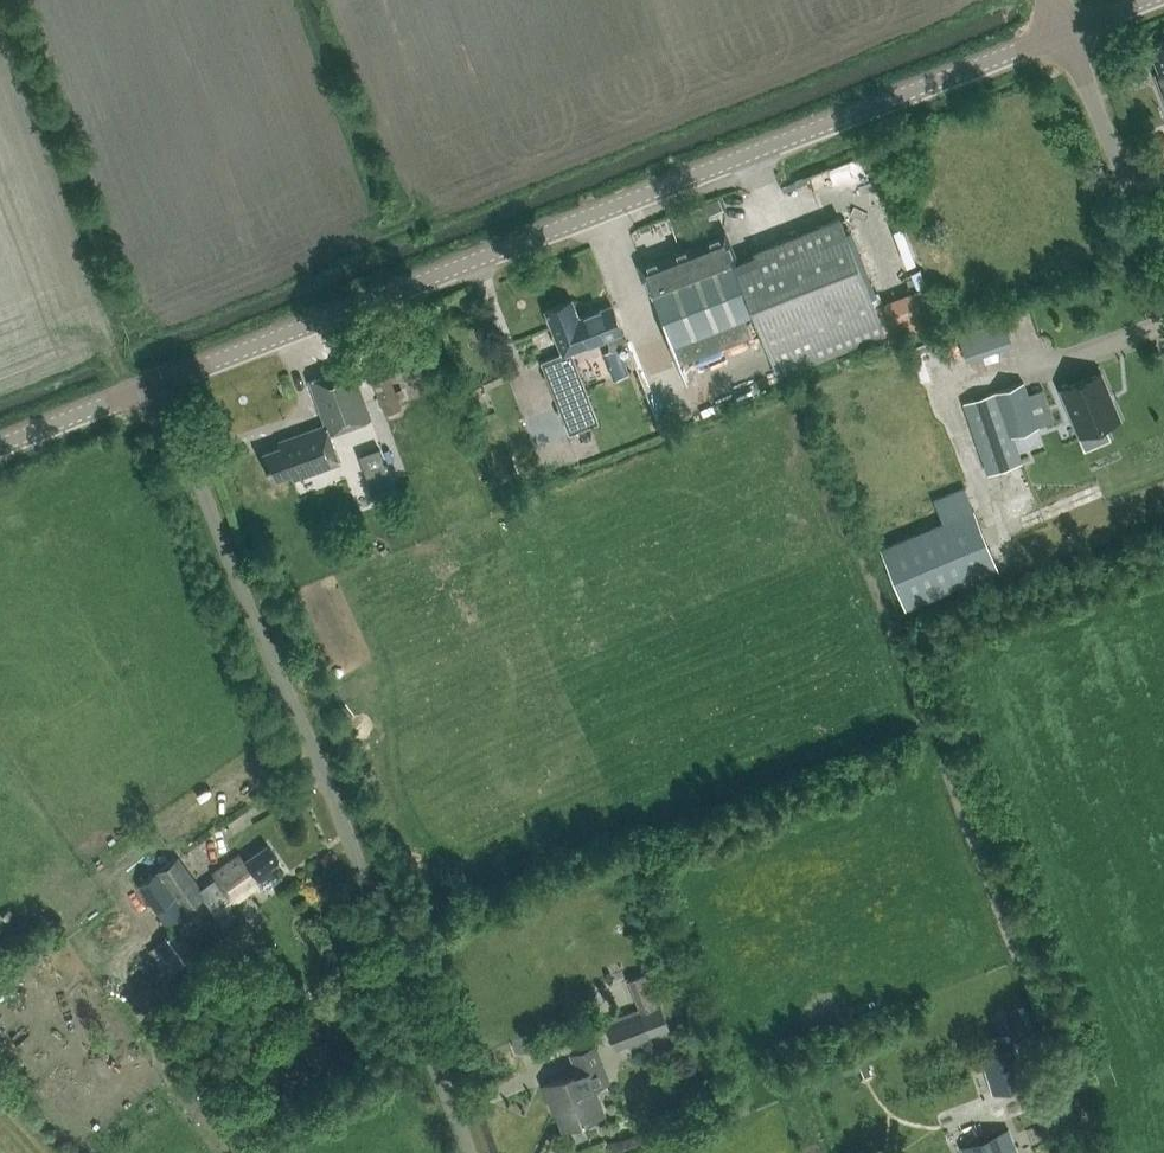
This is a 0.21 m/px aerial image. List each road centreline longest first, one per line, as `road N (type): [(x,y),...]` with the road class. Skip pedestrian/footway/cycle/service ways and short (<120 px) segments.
road 1 (tertiary): [(155,382),(1067,27)]
road 2 (unclassified): [(463,1152),(155,382)]
road 3 (unclassified): [(1163,263),(1067,27)]
road 4 (tertiary): [(0,443),(155,382)]

